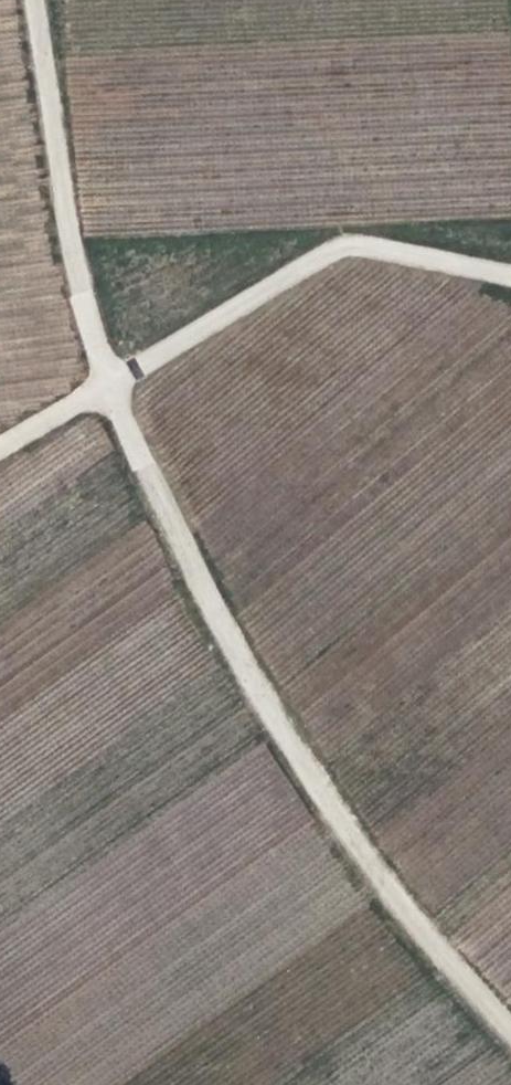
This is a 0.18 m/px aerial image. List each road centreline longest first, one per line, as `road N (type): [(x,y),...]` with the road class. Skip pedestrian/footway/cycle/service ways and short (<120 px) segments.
road 1 (track): [(49,0),(77,240),(120,383),(217,625),(406,915),(510,1025)]
road 2 (track): [(510,275),(387,249),(337,252),(0,451)]

